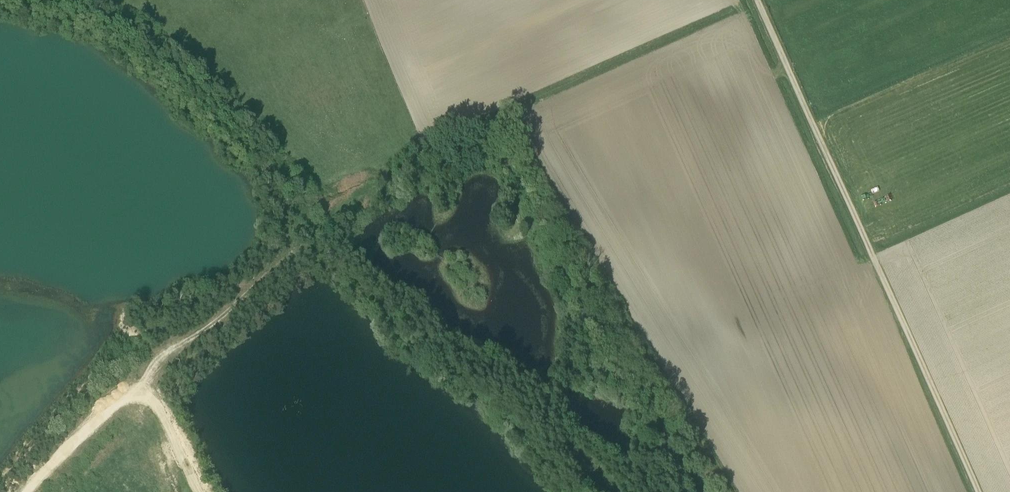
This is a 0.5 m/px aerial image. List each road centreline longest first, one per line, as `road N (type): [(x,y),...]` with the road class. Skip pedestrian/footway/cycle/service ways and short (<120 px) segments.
road 1 (track): [(758,0),(979,491)]
road 2 (track): [(29,491),(140,376),(207,491)]

